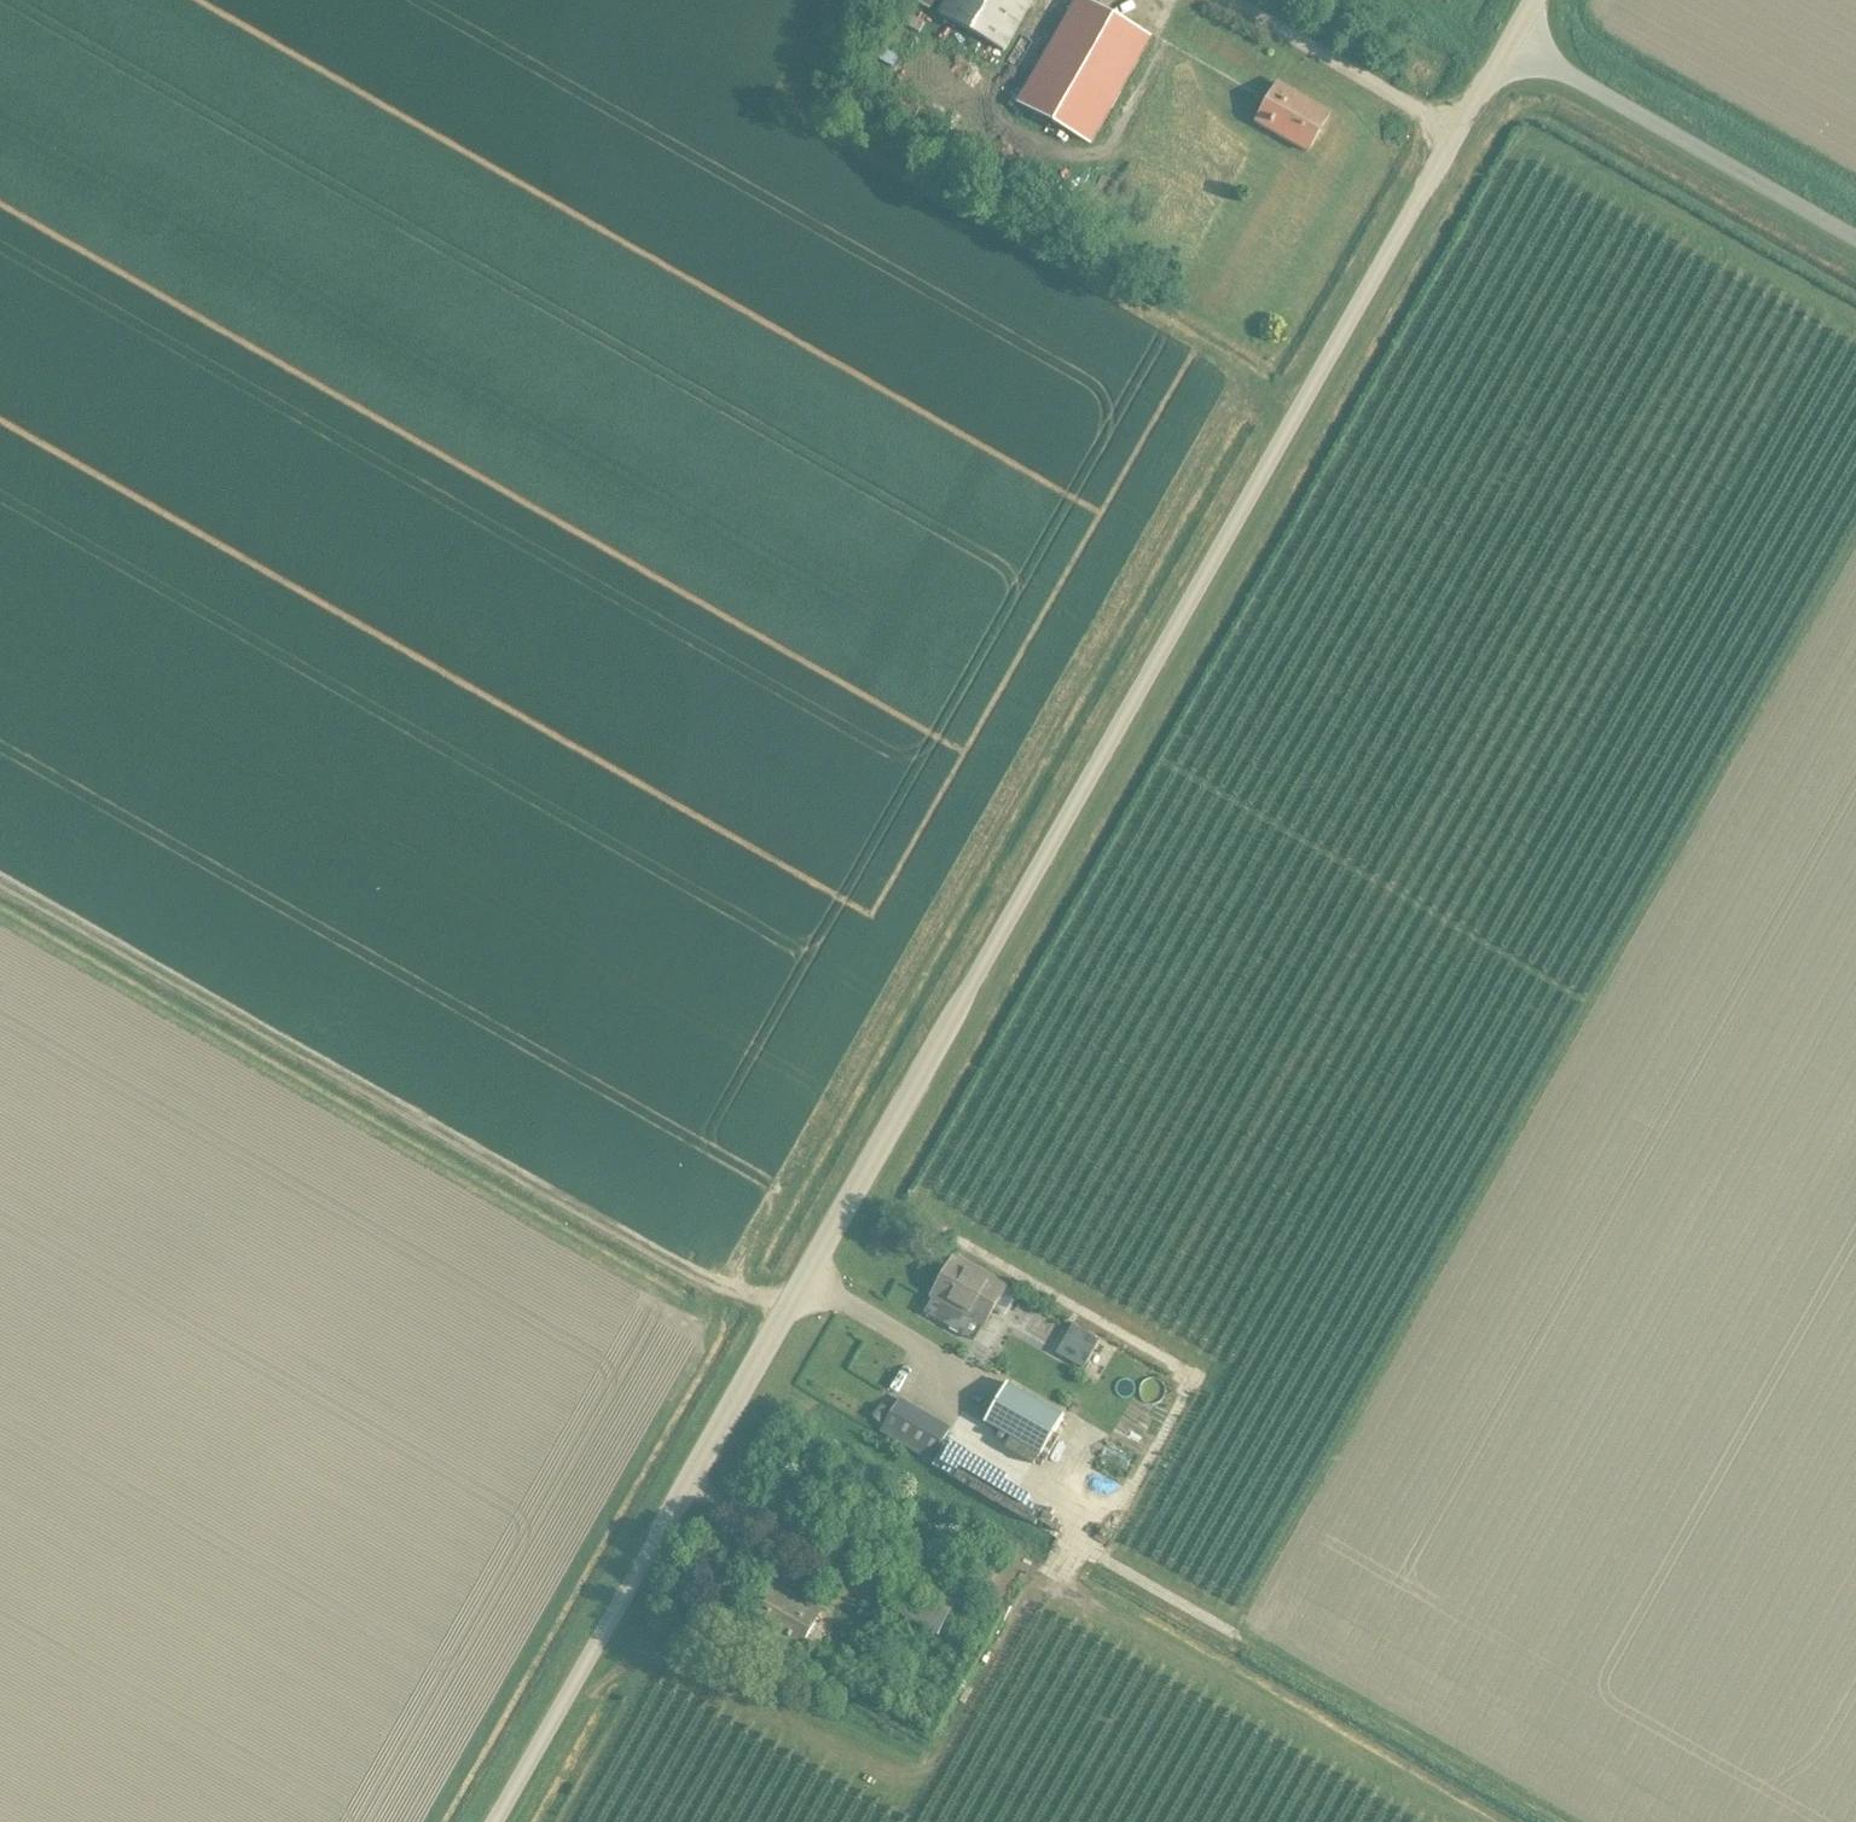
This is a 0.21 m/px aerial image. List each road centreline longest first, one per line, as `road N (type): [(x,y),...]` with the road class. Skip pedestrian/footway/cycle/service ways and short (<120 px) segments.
road 1 (unclassified): [(498,1821),(1507,41)]
road 2 (unclassified): [(1855,238),(1507,41)]

